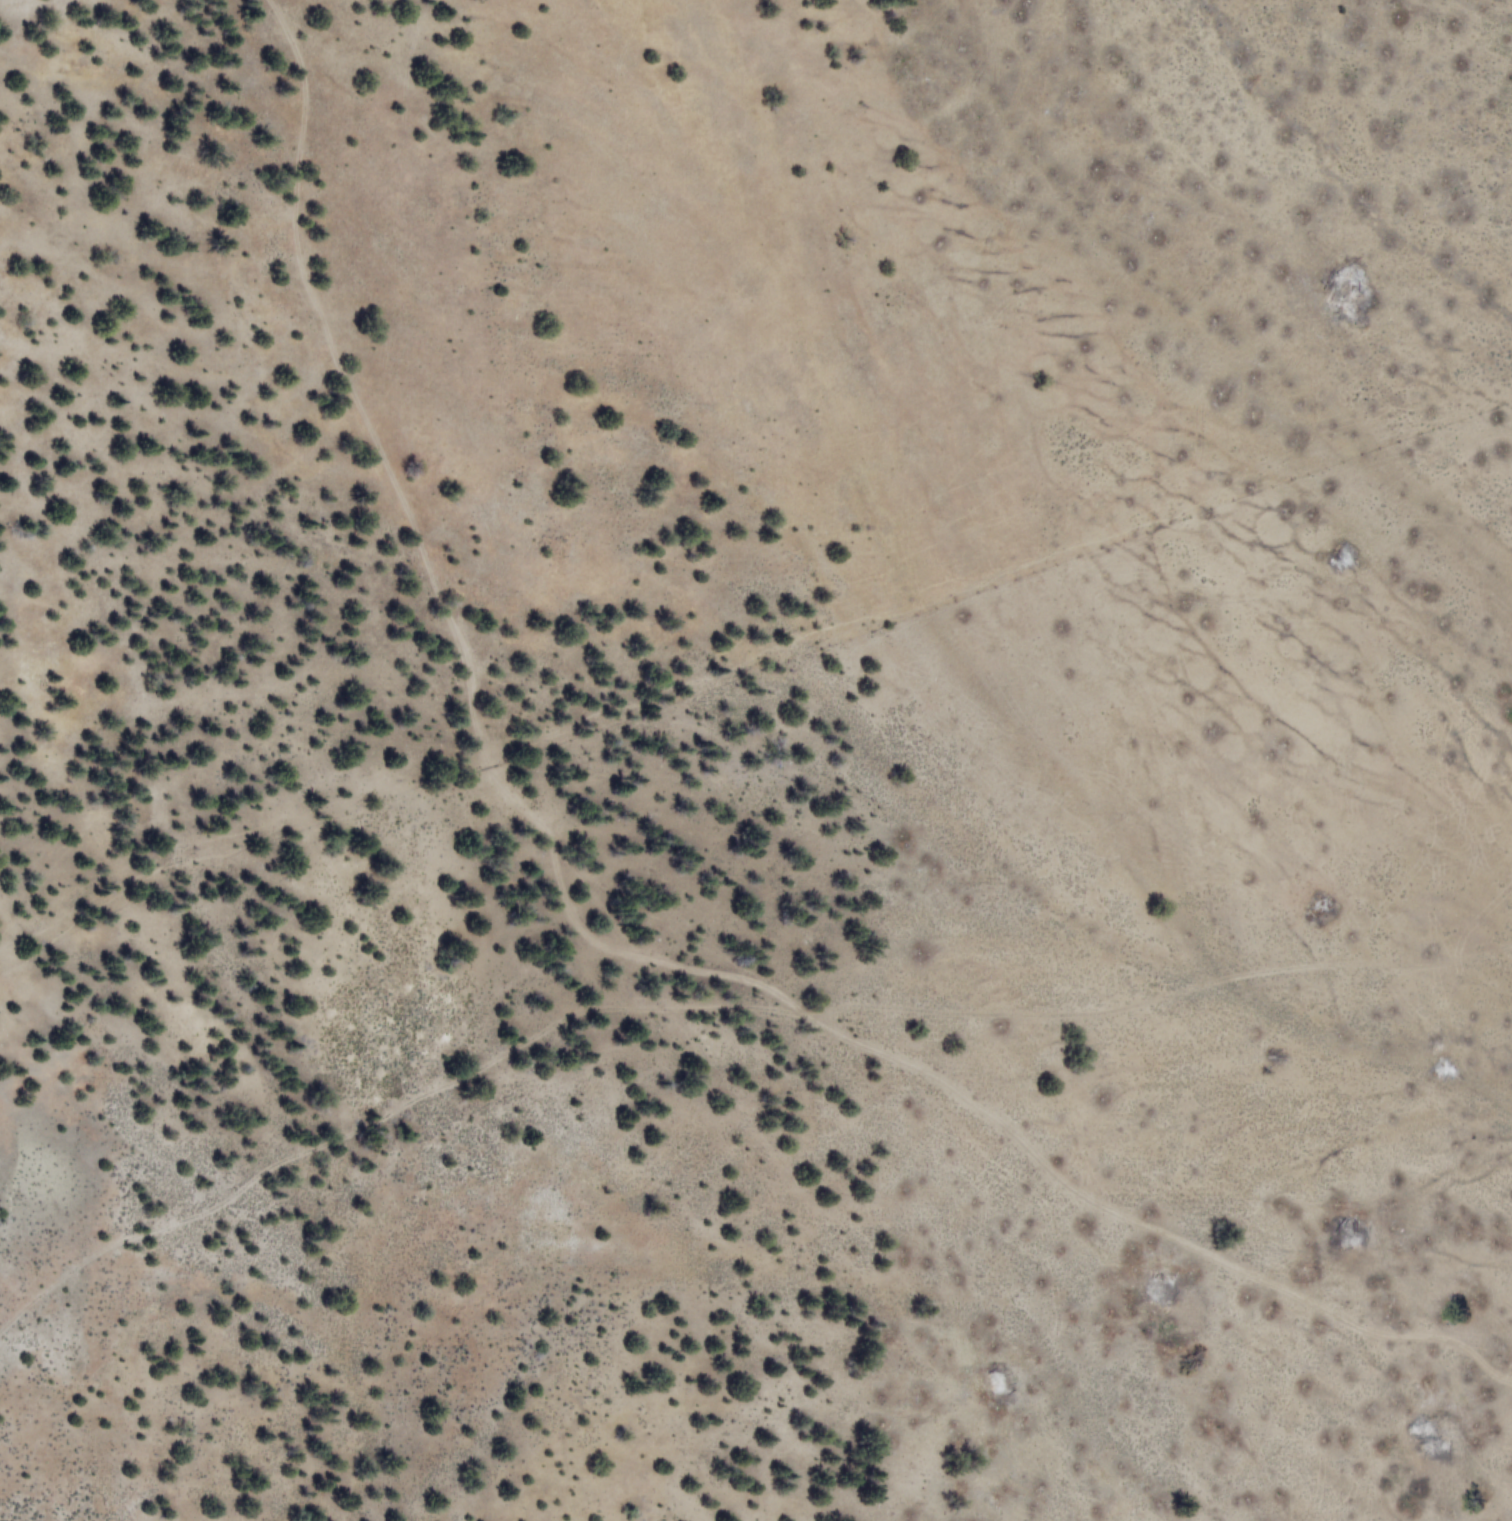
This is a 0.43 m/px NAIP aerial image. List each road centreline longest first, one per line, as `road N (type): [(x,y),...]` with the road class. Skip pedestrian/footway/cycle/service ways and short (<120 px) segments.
road 1 (track): [(1511,937),(980,1031),(834,1030),(752,977),(585,939),(344,1204),(196,1251),(0,1375)]
road 2 (track): [(585,939),(557,888),(547,829),(499,798),(467,711),(461,658),(285,243),(298,75),(272,0)]

